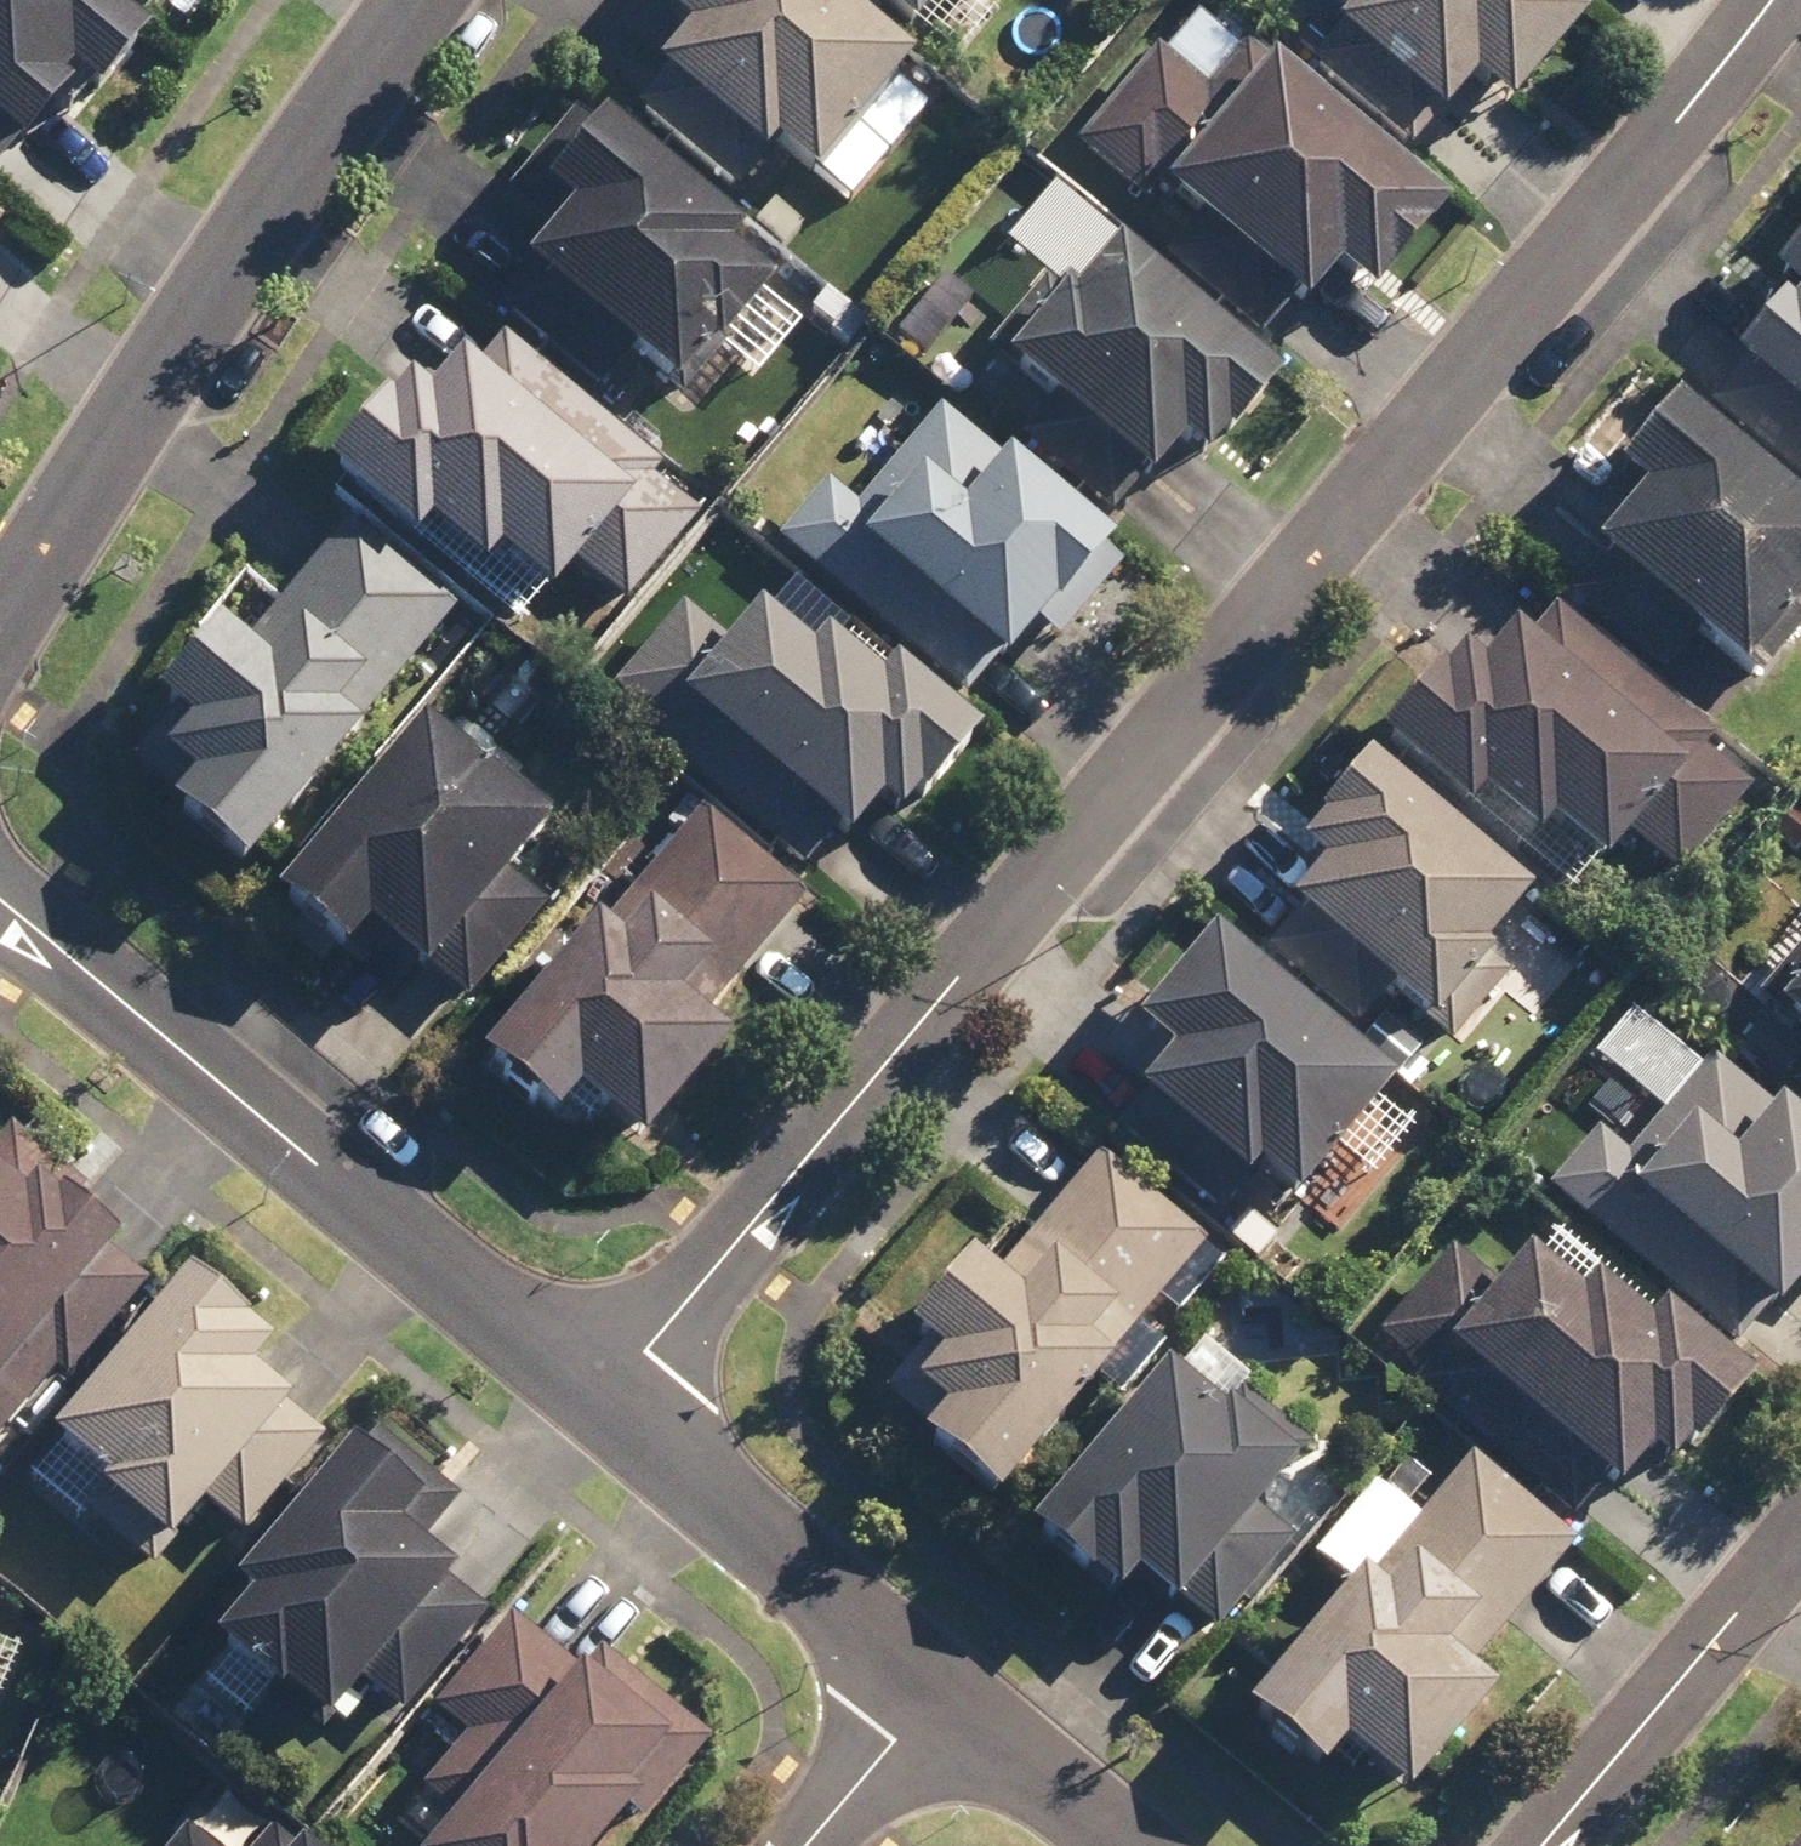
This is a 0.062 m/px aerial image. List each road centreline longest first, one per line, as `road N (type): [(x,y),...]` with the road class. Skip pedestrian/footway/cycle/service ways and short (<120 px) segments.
road 1 (residential): [(1768,0),(1677,123),(599,1407)]
road 2 (residential): [(0,904),(599,1407)]
road 3 (residential): [(0,643),(228,268),(423,0)]
road 4 (residential): [(599,1407),(938,1694)]
road 5 (residential): [(1542,1845),(1800,1537)]
road 6 (residential): [(938,1694),(1134,1845)]
road 7 (residential): [(938,1694),(809,1845)]

